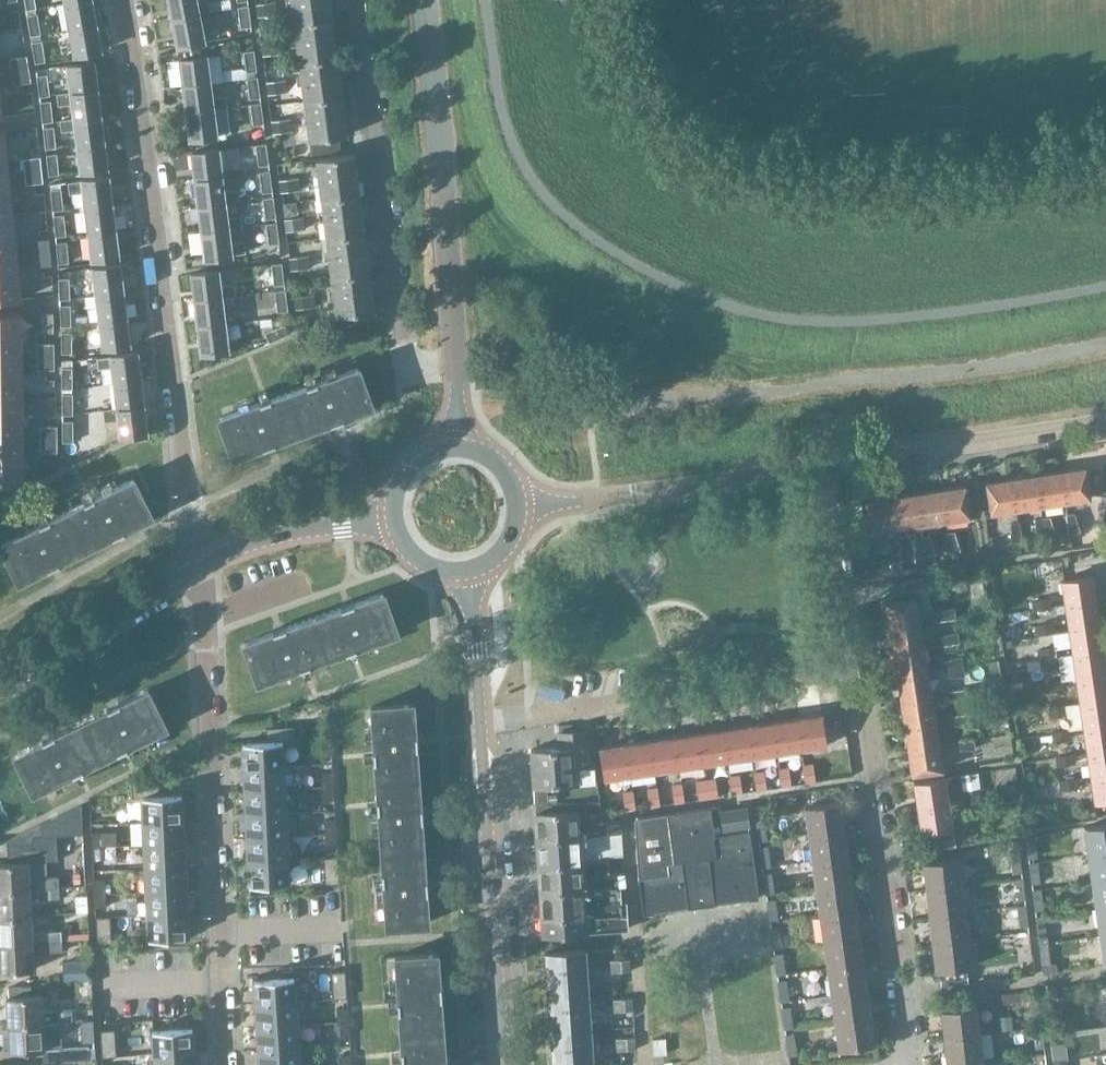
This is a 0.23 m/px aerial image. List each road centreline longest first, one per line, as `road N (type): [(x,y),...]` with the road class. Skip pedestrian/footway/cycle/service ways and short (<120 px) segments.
road 1 (residential): [(203,562),(164,344),(123,0)]
road 2 (residential): [(225,1064),(203,562)]
road 3 (residential): [(347,0),(394,344),(415,364),(454,362)]
road 4 (residential): [(918,1064),(859,663)]
road 5 (residential): [(480,719),(859,663)]
road 6 (tertiary): [(454,362),(421,0)]
road 7 (tertiary): [(505,1064),(480,719)]
road 8 (residential): [(518,508),(828,464)]
road 9 (residential): [(828,464),(1105,423)]
road 10 (tertiary): [(0,678),(203,562)]
road 11 (residential): [(859,663),(828,464)]
road 12 (tertiary): [(203,562),(278,533),(395,520)]
road 13 (tertiary): [(480,719),(468,571)]

